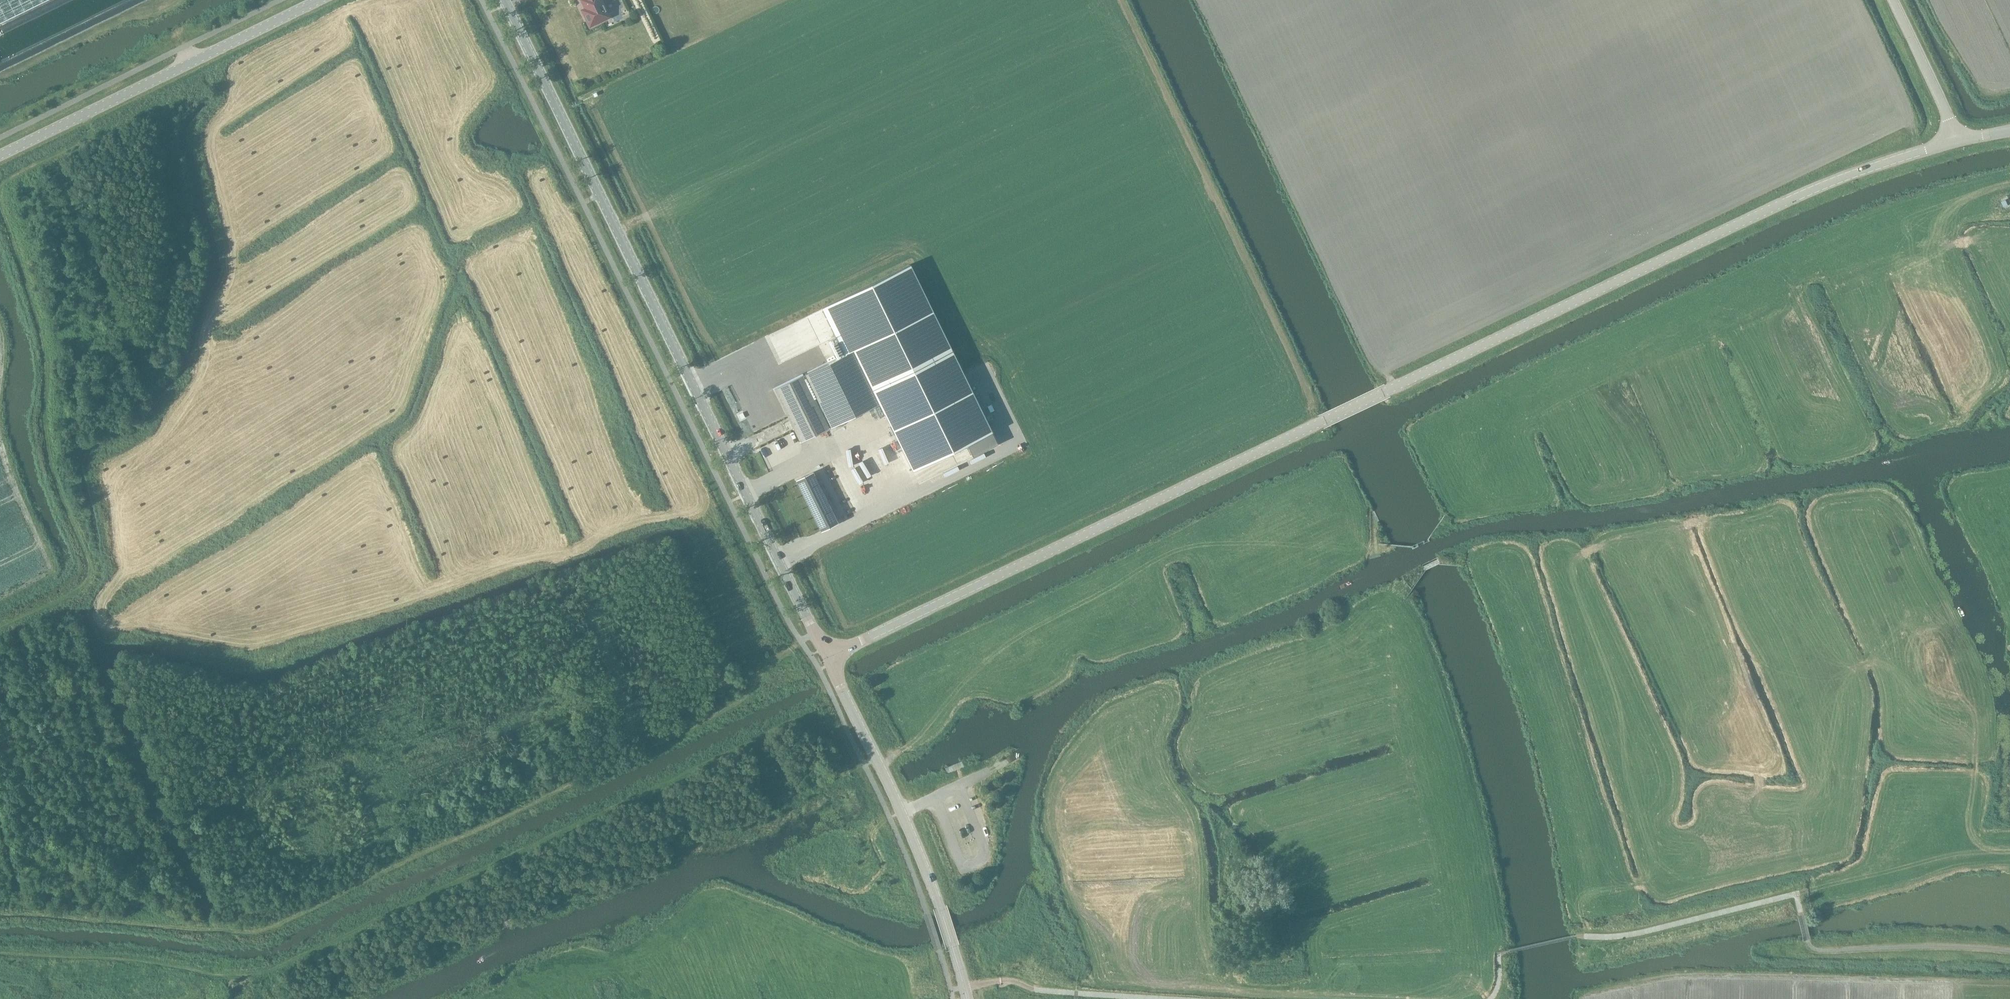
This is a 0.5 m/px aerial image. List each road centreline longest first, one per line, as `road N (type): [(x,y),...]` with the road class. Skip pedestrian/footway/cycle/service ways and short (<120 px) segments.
road 1 (unclassified): [(827,658),(1740,222),(1956,140)]
road 2 (unclassified): [(827,658),(503,0)]
road 3 (unclassified): [(966,998),(902,812),(827,658)]
road 4 (unclassified): [(0,155),(319,0)]
road 5 (residential): [(1956,140),(1892,0)]

